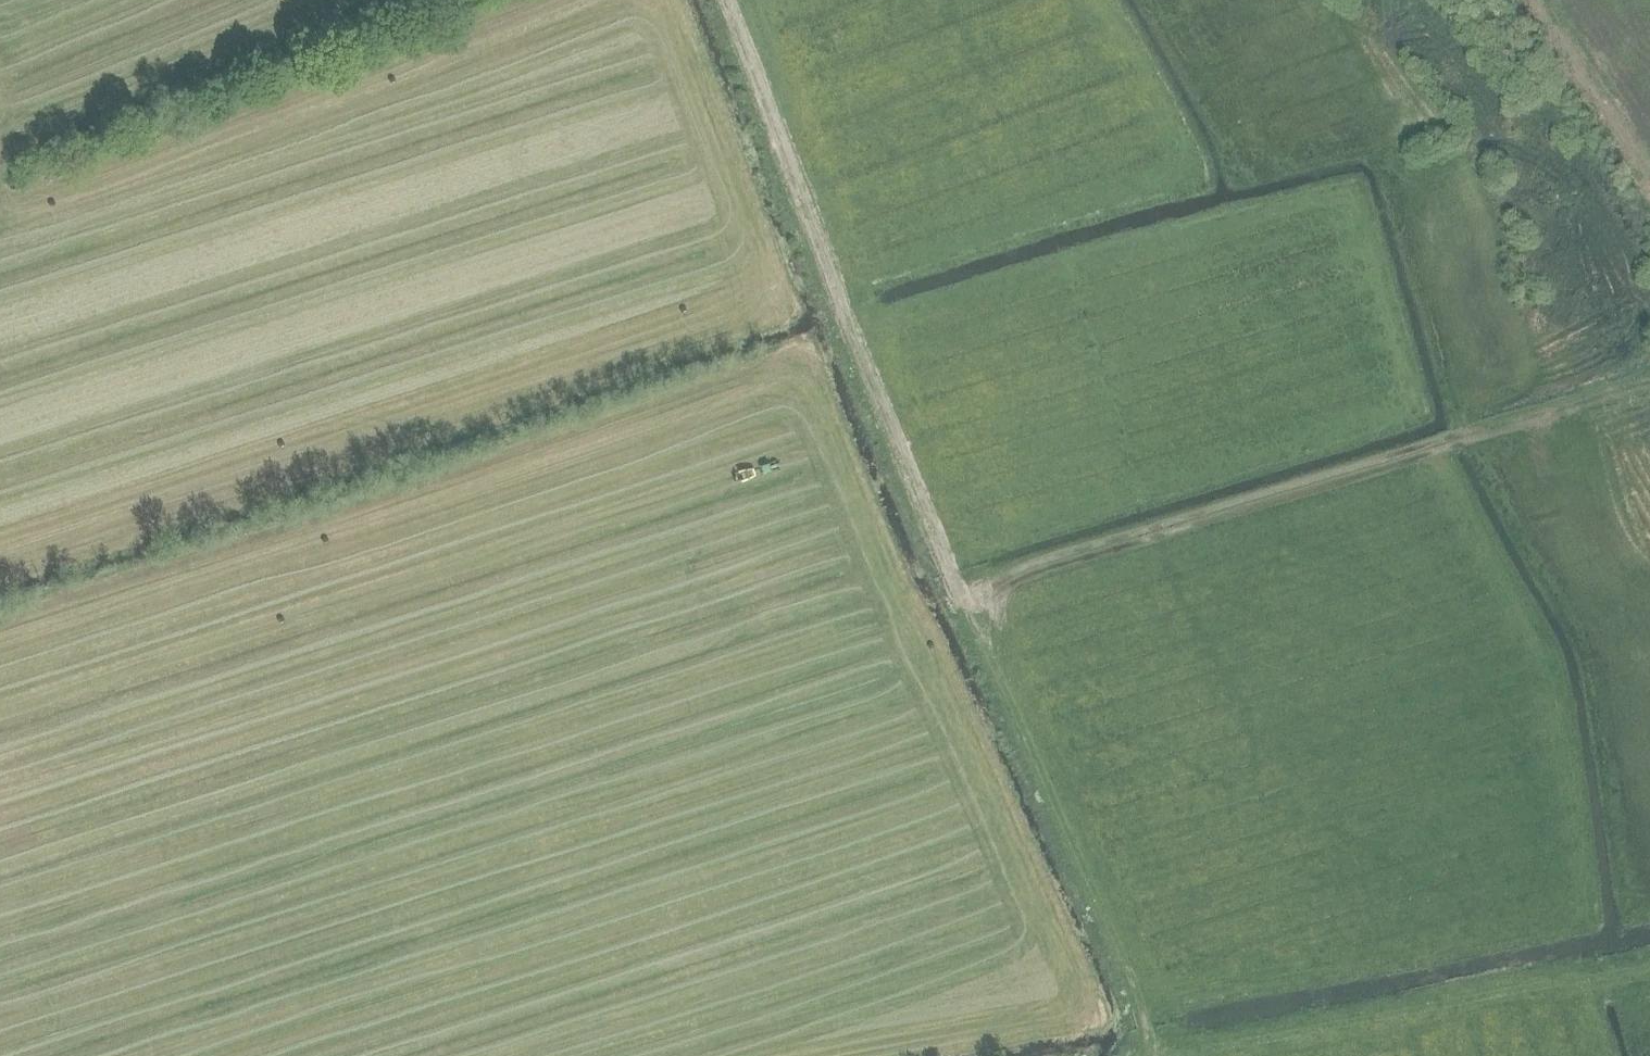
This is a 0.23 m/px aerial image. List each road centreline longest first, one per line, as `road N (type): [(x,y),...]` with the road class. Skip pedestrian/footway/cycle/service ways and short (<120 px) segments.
road 1 (track): [(728,0),(914,488),(1141,1000),(1146,1055)]
road 2 (track): [(1162,1055),(1649,964)]

